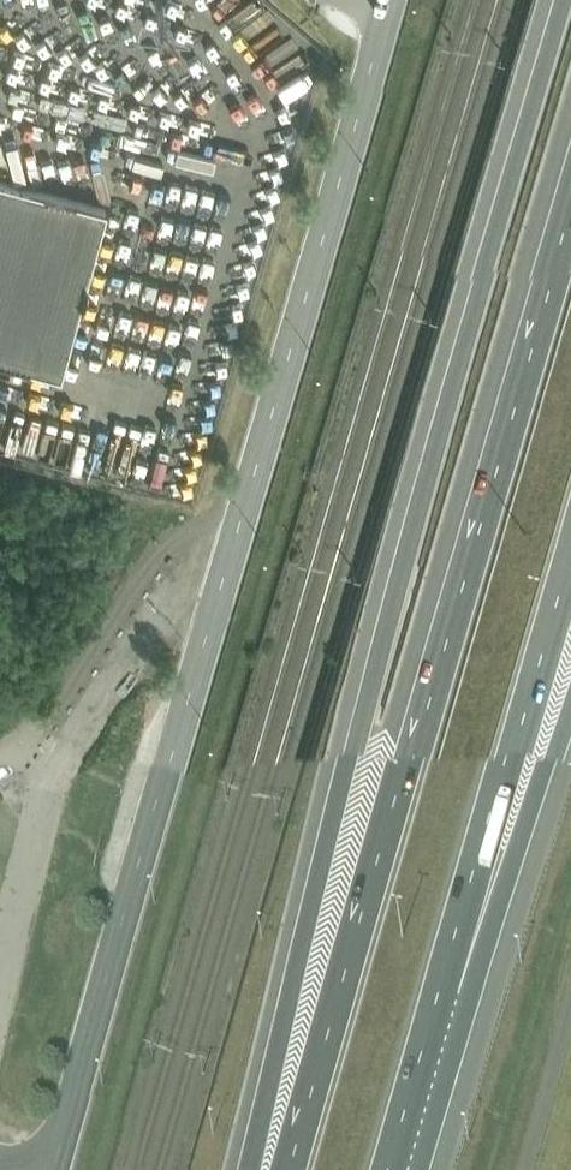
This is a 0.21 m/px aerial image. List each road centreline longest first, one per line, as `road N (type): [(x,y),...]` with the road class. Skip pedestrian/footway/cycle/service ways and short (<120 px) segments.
road 1 (motorway): [(559,0),(353,731),(256,1169)]
road 2 (unclassified): [(55,1169),(389,12)]
road 3 (motorway): [(570,175),(279,1169)]
road 4 (motorway): [(400,1169),(570,551)]
road 5 (motorway): [(417,1169),(570,700)]
road 6 (unclassified): [(524,1169),(570,1000)]

